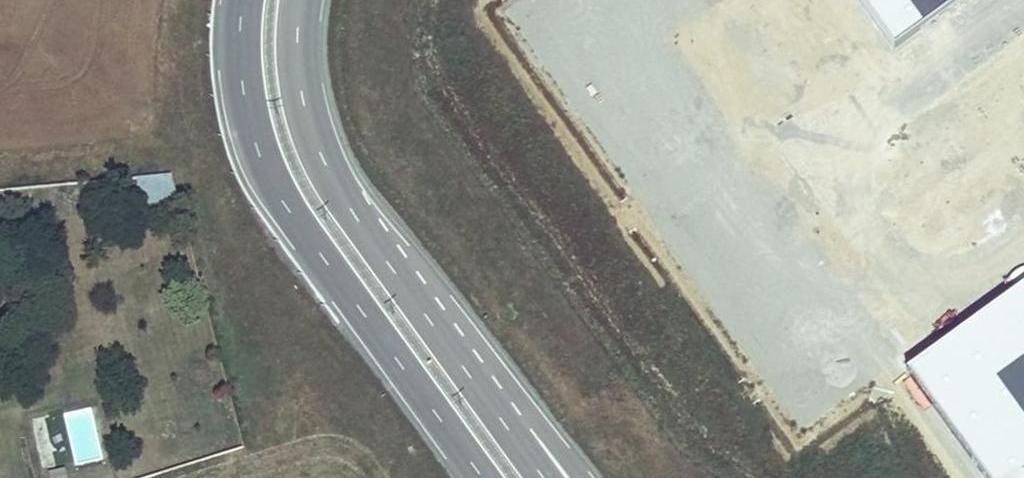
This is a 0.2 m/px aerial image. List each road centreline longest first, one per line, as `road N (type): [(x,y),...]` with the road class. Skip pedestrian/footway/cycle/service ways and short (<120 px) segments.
road 1 (secondary): [(242,0),(248,120),(282,201),(483,477)]
road 2 (secondary): [(488,387),(351,213),(322,157),(299,79),(301,0)]
road 3 (secondary): [(572,477),(488,387)]

